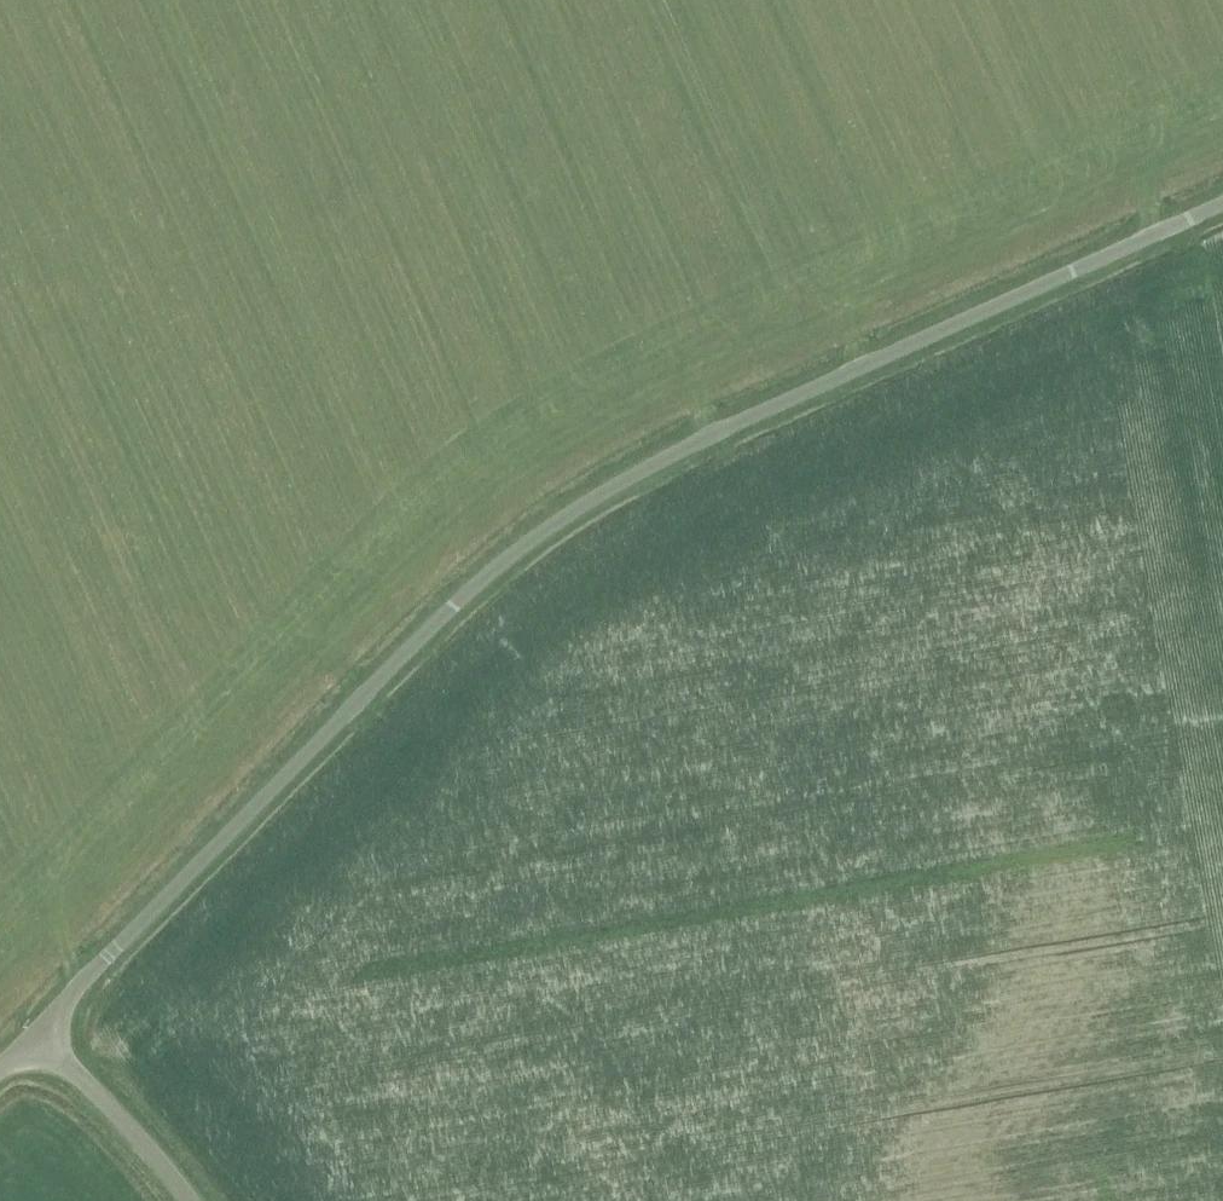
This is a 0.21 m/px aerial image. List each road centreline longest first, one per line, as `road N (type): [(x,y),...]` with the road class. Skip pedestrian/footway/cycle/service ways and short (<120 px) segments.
road 1 (unclassified): [(35,1031),(477,584),(549,530),(708,442),(1222,205)]
road 2 (unclassified): [(186,1200),(35,1031)]

